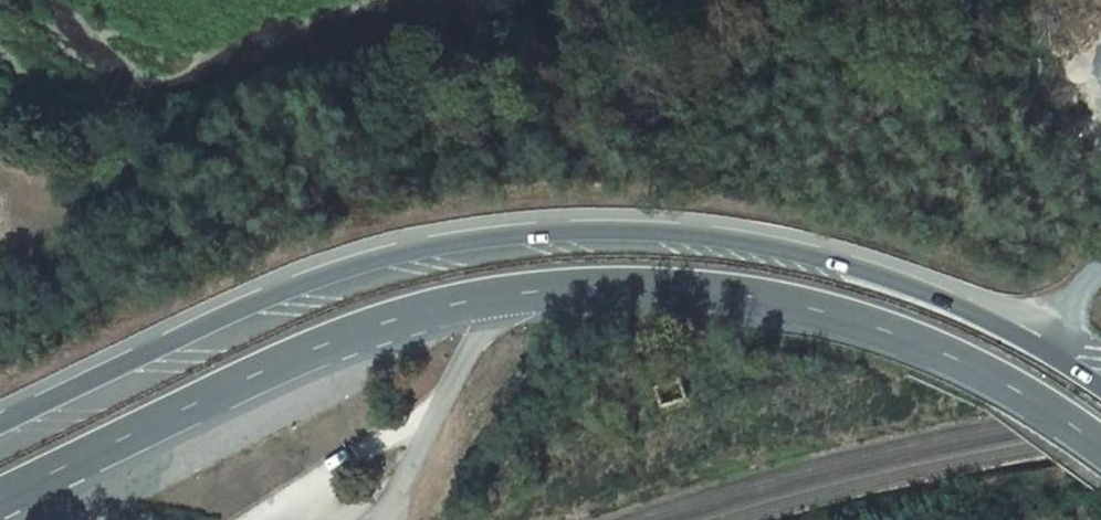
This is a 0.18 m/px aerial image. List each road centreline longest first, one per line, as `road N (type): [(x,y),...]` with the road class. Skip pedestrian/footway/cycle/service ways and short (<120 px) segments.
road 1 (primary): [(0,486),(274,361),(430,306),(584,280),(752,298),(898,327),(1014,386),(1100,448)]
road 2 (primary): [(1100,376),(1044,334),(898,273),(754,242),(576,229),(401,257),(236,312),(0,425)]

